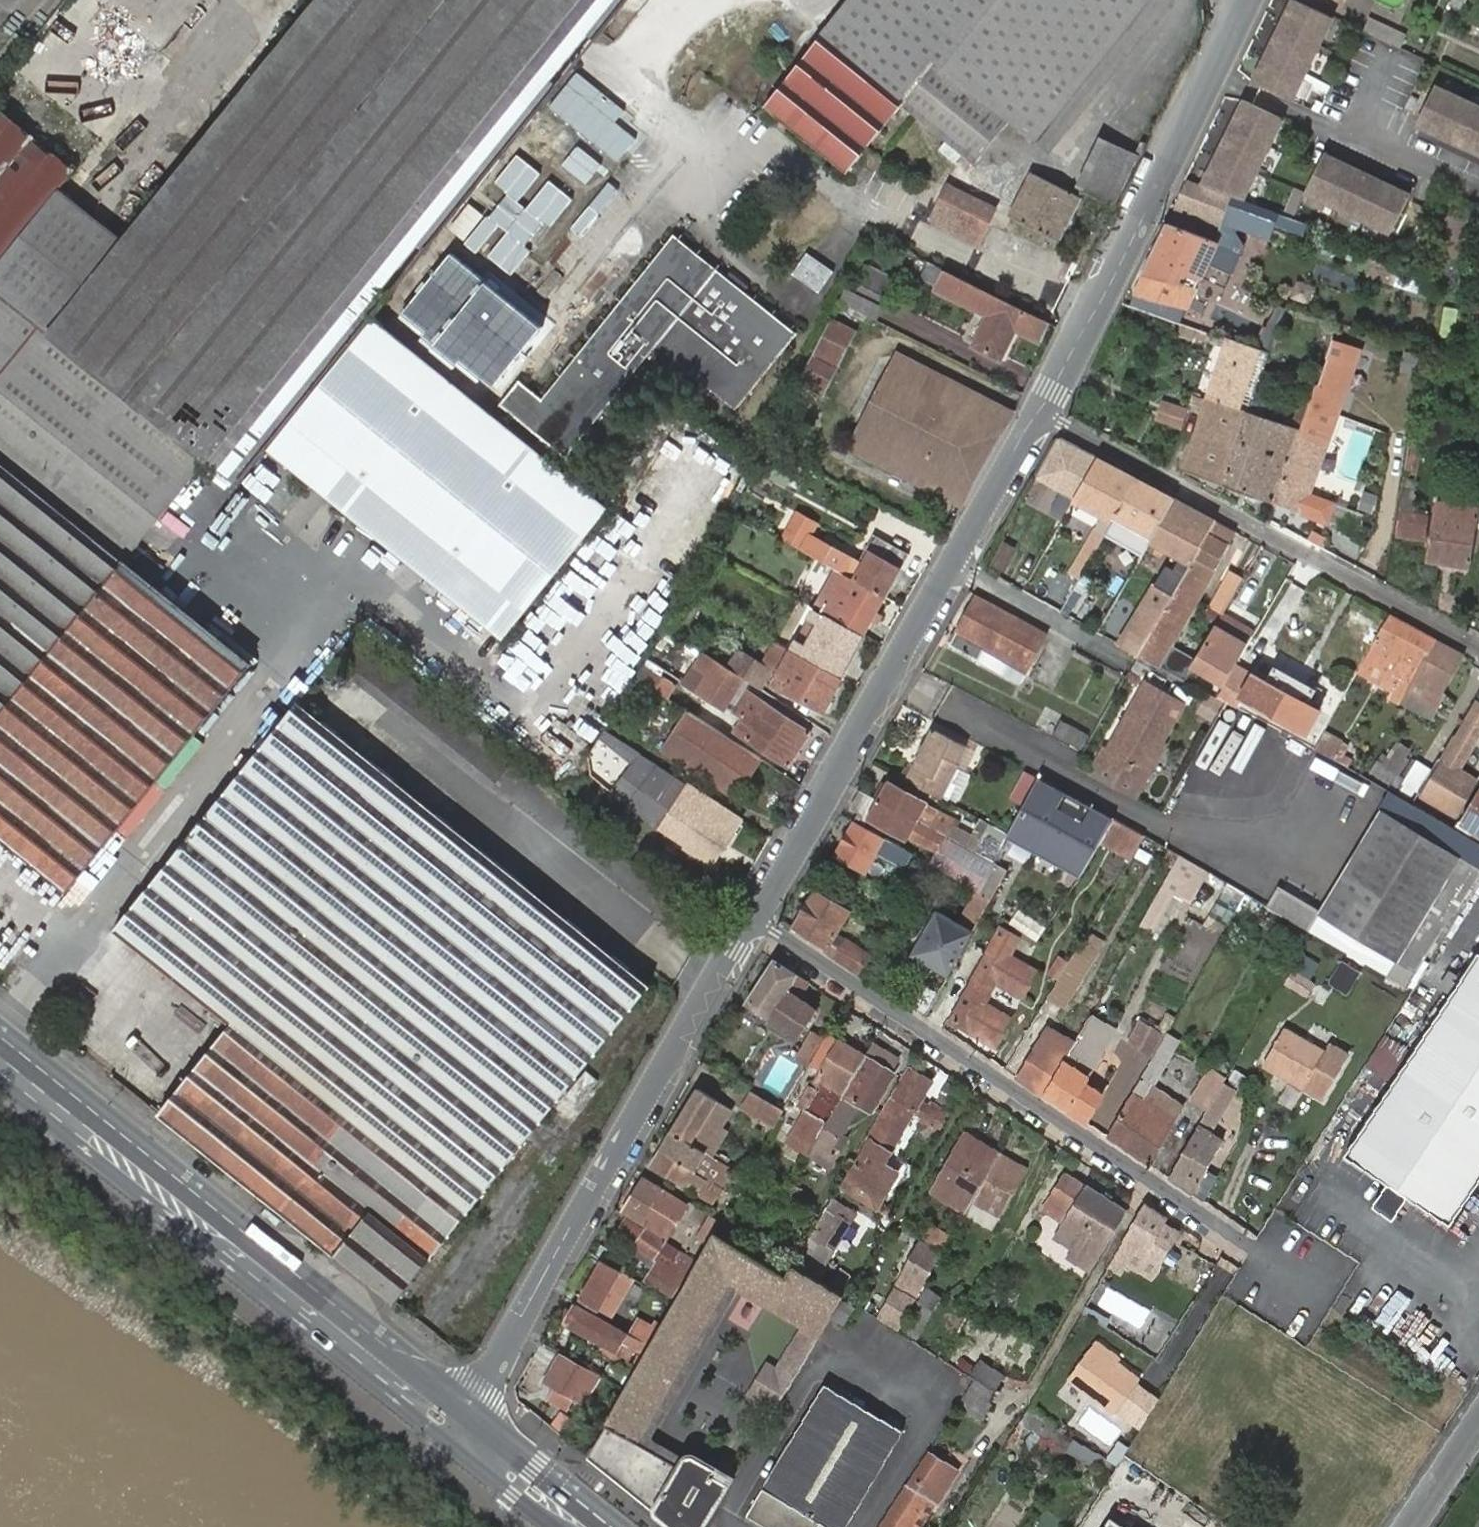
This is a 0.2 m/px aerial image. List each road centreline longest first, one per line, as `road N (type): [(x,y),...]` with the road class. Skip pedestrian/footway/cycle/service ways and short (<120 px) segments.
road 1 (residential): [(751,915),(1295,1276)]
road 2 (secondary): [(466,1409),(0,1035)]
road 3 (tertiary): [(751,915),(466,1409)]
road 4 (secondary): [(0,1081),(443,1437)]
road 5 (residential): [(1039,412),(1478,650)]
road 6 (tertiary): [(1249,0),(1161,186),(1039,412)]
road 7 (tertiary): [(953,560),(751,915)]
road 8 (residential): [(953,560),(1134,665)]
road 9 (secondary): [(613,1526),(466,1409)]
road 10 (tertiary): [(1039,412),(953,560)]
road 11 (secondary): [(443,1437),(553,1526)]
road 12 (residential): [(1478,1421),(1409,1526)]

